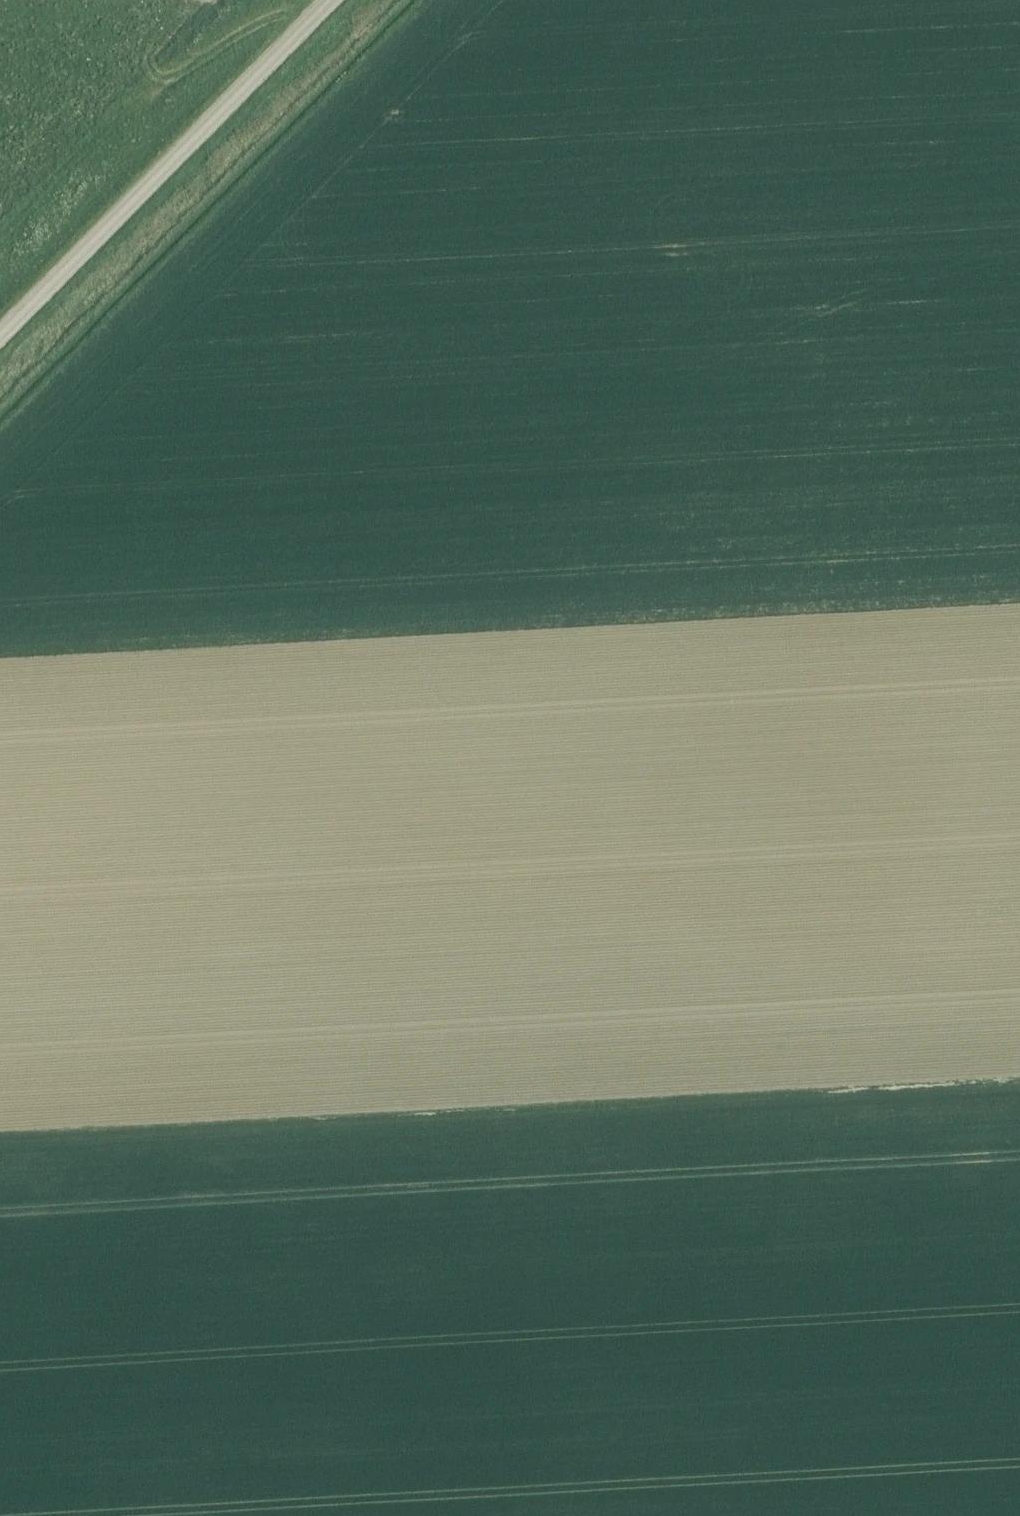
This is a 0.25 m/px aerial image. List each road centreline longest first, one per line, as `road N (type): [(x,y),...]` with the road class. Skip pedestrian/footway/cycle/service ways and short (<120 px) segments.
road 1 (unclassified): [(0,325),(329,0)]

